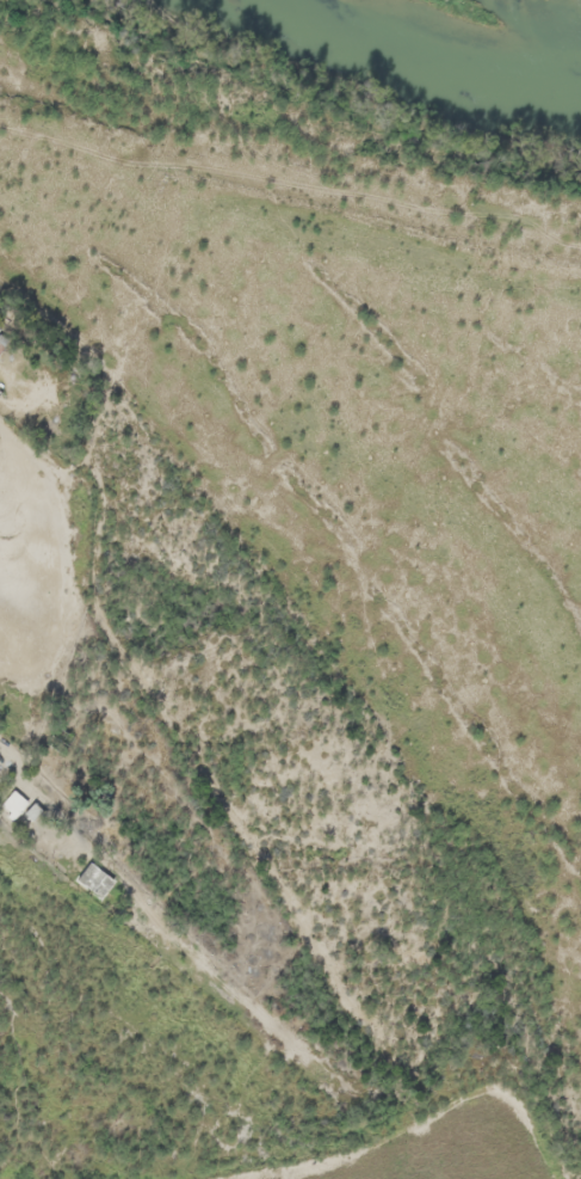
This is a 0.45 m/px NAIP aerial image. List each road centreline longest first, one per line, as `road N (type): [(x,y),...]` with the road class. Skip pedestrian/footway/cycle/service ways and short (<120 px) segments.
road 1 (residential): [(0,744),(157,913)]

